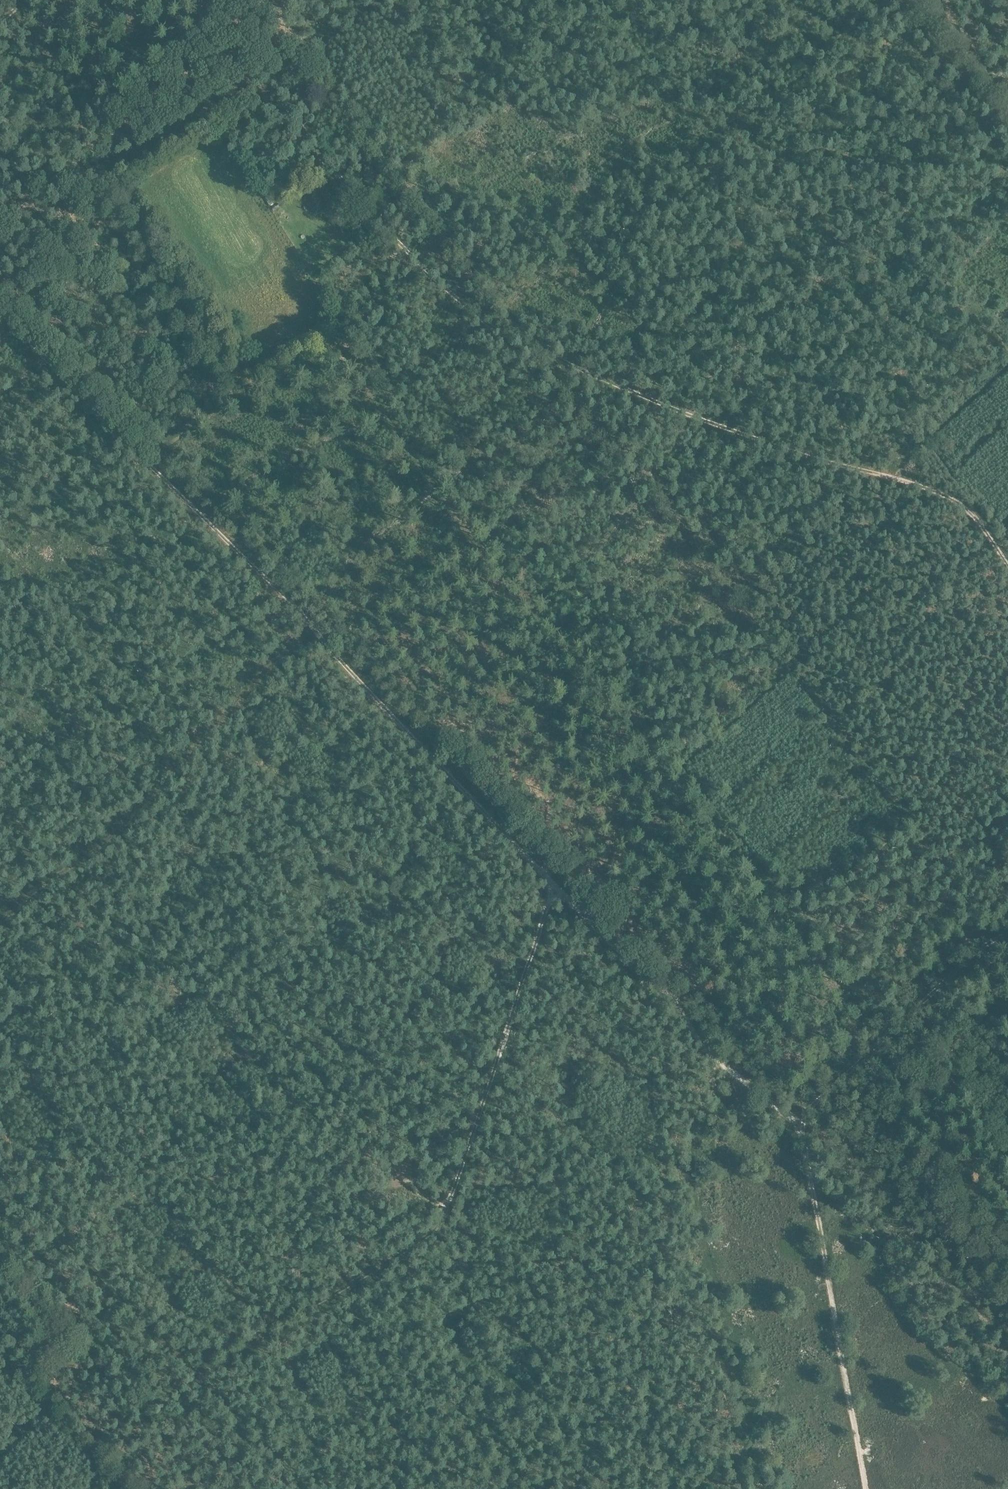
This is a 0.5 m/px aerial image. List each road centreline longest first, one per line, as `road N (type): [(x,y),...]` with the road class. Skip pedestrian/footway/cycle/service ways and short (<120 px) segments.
road 1 (track): [(802,1130),(710,1054),(676,1002),(0,310)]
road 2 (track): [(1007,565),(950,497),(687,415),(493,328),(362,208),(208,0)]
road 3 (track): [(0,1173),(184,1362),(211,1370),(440,1224),(554,884)]
road 4 (track): [(941,428),(601,0)]
road 5 (track): [(314,626),(103,847),(0,923)]
road 6 (track): [(866,1488),(802,1130)]
road 7 (track): [(802,1130),(818,1101),(971,956),(1007,934)]
road 8 (track): [(1007,365),(886,476)]
road 9 (track): [(379,0),(277,85)]

